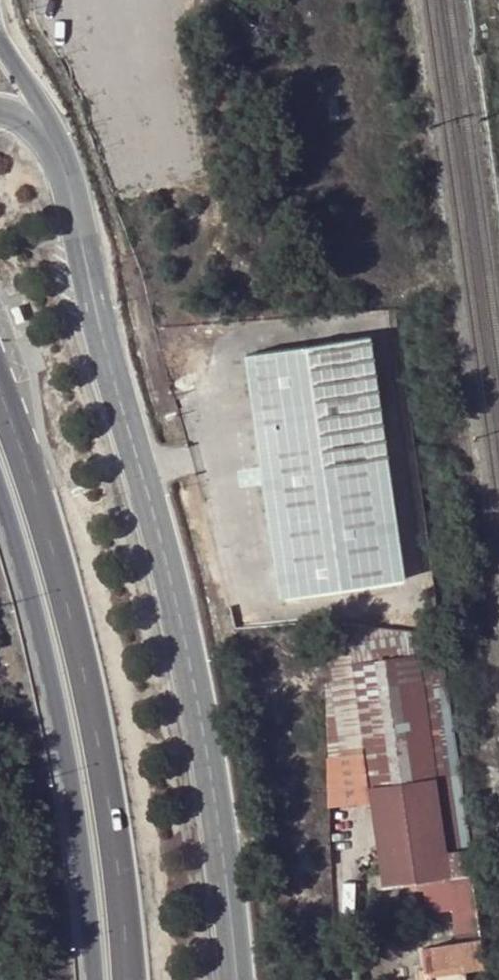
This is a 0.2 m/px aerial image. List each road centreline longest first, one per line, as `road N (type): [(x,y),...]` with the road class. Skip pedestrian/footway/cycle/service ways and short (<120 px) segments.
road 1 (secondary): [(43,121),(183,629),(218,826),(235,979)]
road 2 (primary): [(128,979),(61,587),(0,396)]
road 3 (primary): [(0,505),(29,592),(76,837),(91,979)]

